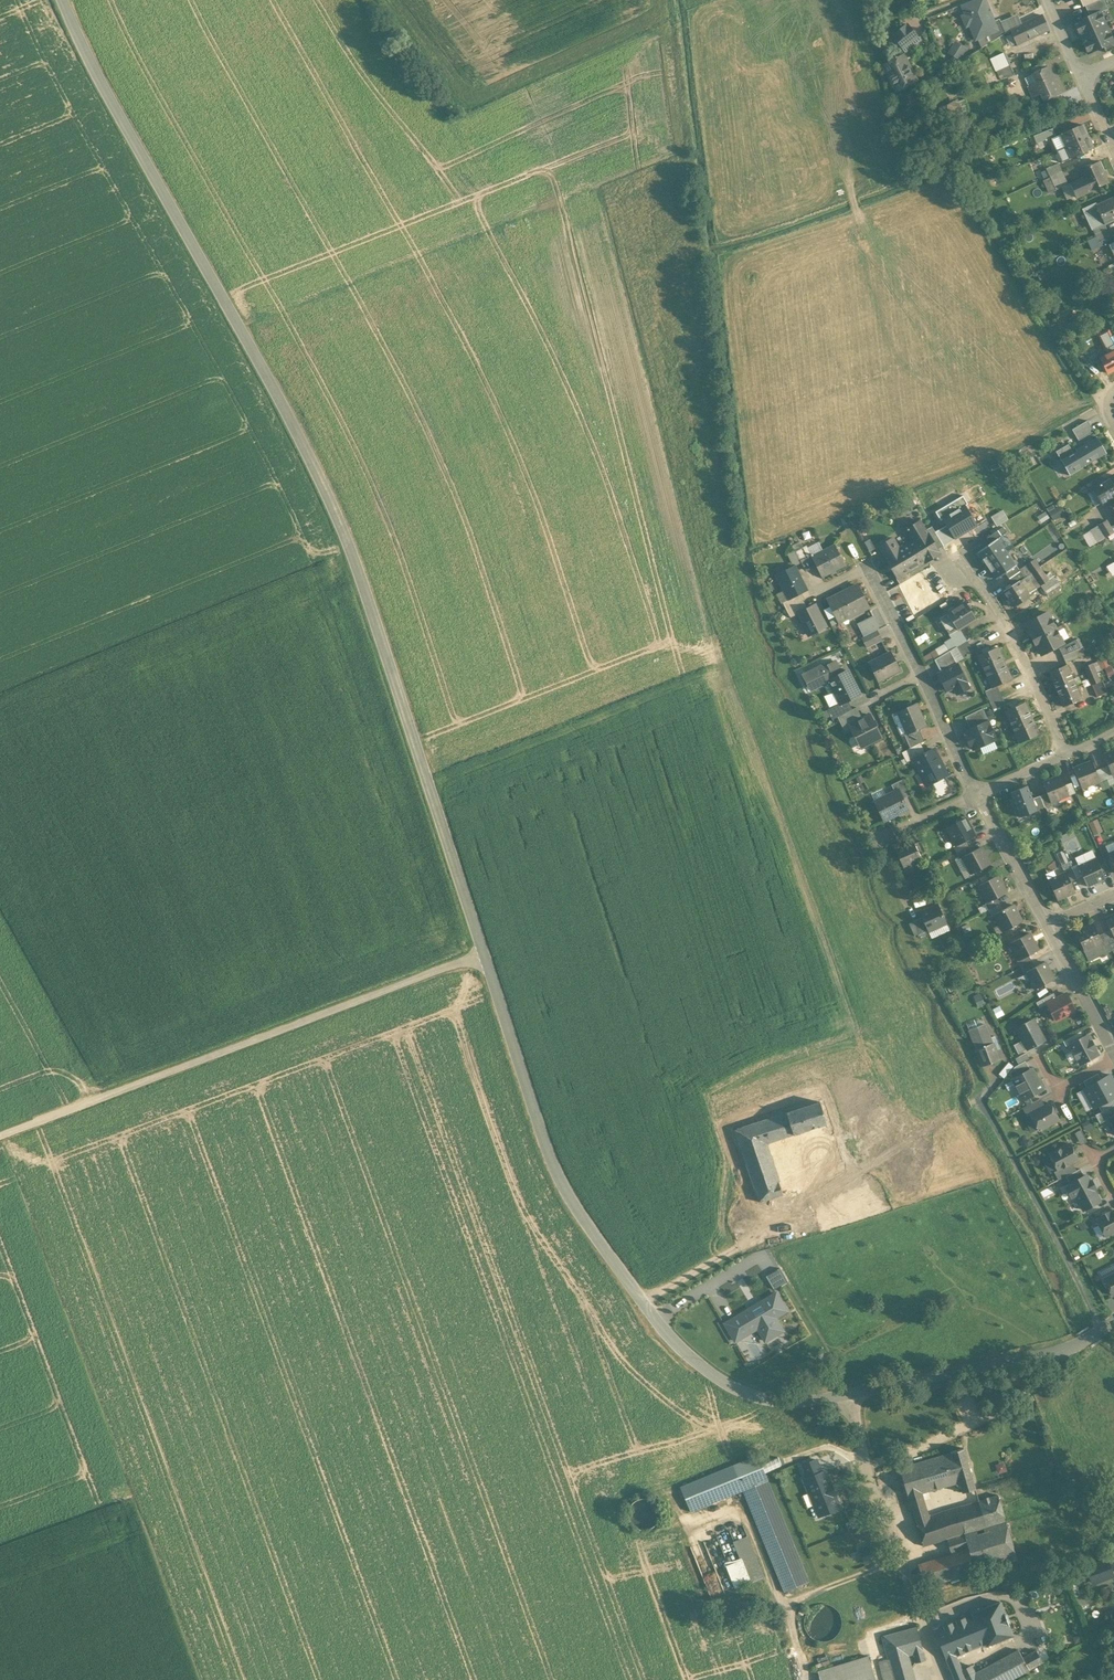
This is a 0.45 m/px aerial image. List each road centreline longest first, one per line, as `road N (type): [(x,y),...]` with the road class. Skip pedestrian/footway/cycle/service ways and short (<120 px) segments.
road 1 (residential): [(484,955),(376,616),(315,467),(106,91),(66,0)]
road 2 (residential): [(854,1398),(757,1397),(716,1378),(659,1323),(556,1173),(484,955)]
road 3 (unclassified): [(484,955),(0,1136)]
road 4 (track): [(952,1113),(642,1301)]
road 5 (residential): [(946,1679),(880,1513),(854,1398)]
road 6 (residential): [(1113,1319),(1073,1349),(854,1398)]
road 7 (residential): [(1072,753),(1002,616),(955,566)]
road 8 (residential): [(821,591),(869,568),(923,675)]
road 9 (residential): [(975,792),(1050,927)]
road 10 (residential): [(1050,927),(1113,1054)]
road 11 (residential): [(923,675),(975,792)]

